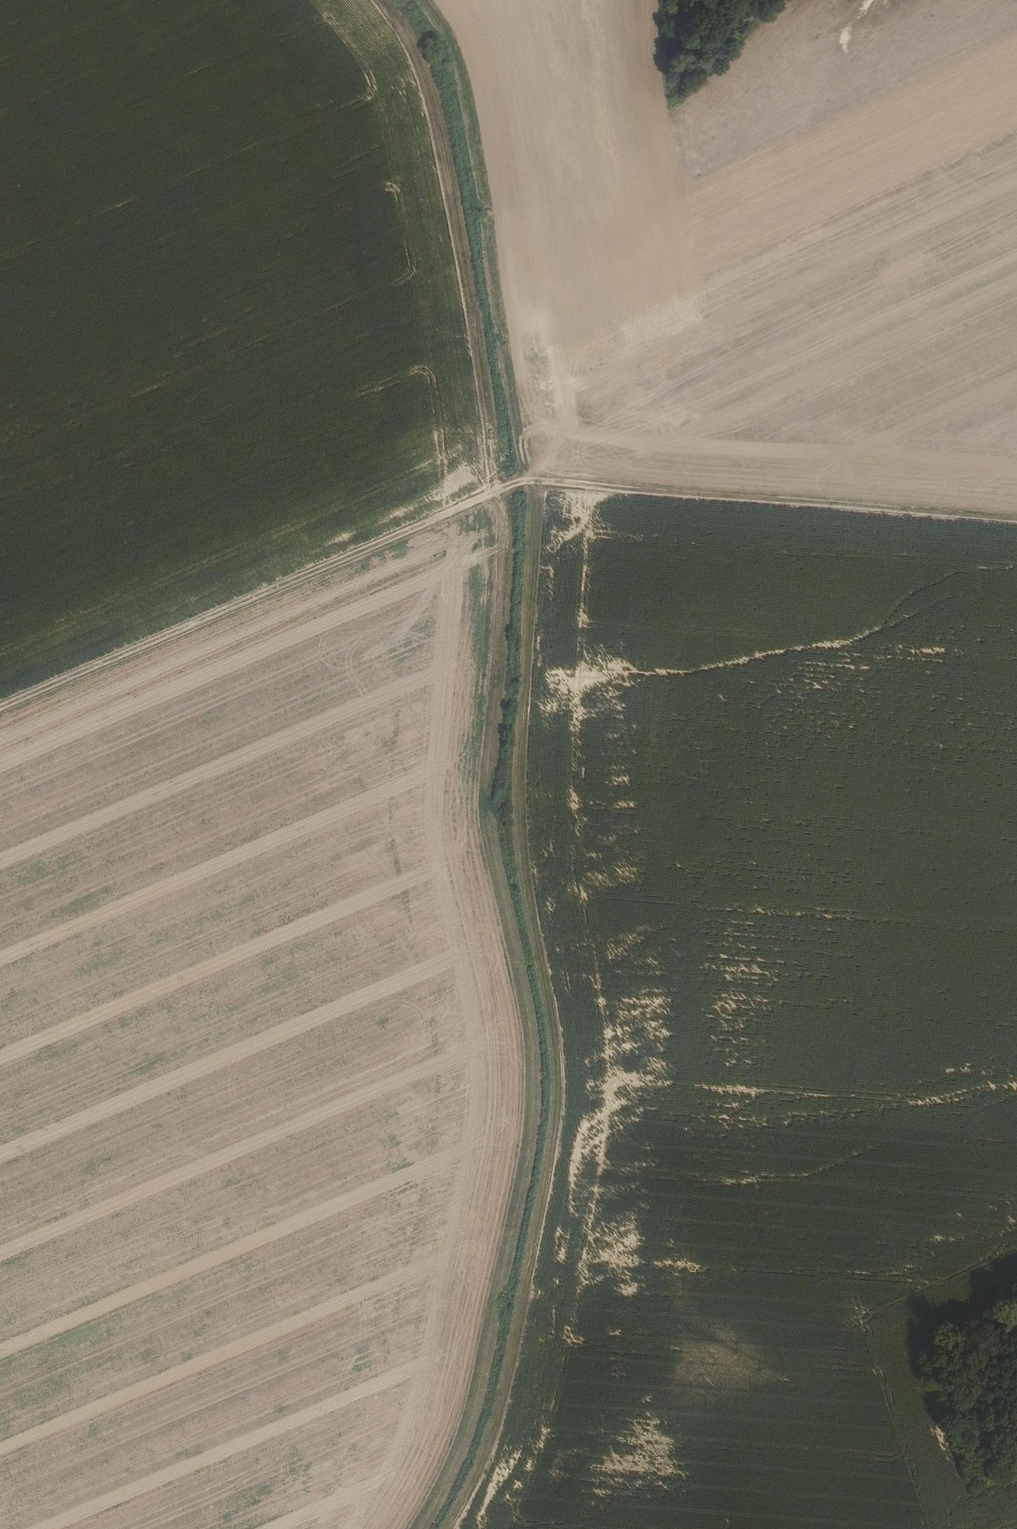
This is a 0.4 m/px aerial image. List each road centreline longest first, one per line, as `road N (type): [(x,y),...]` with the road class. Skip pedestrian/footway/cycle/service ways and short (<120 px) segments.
road 1 (track): [(0,708),(541,479),(1016,520)]

